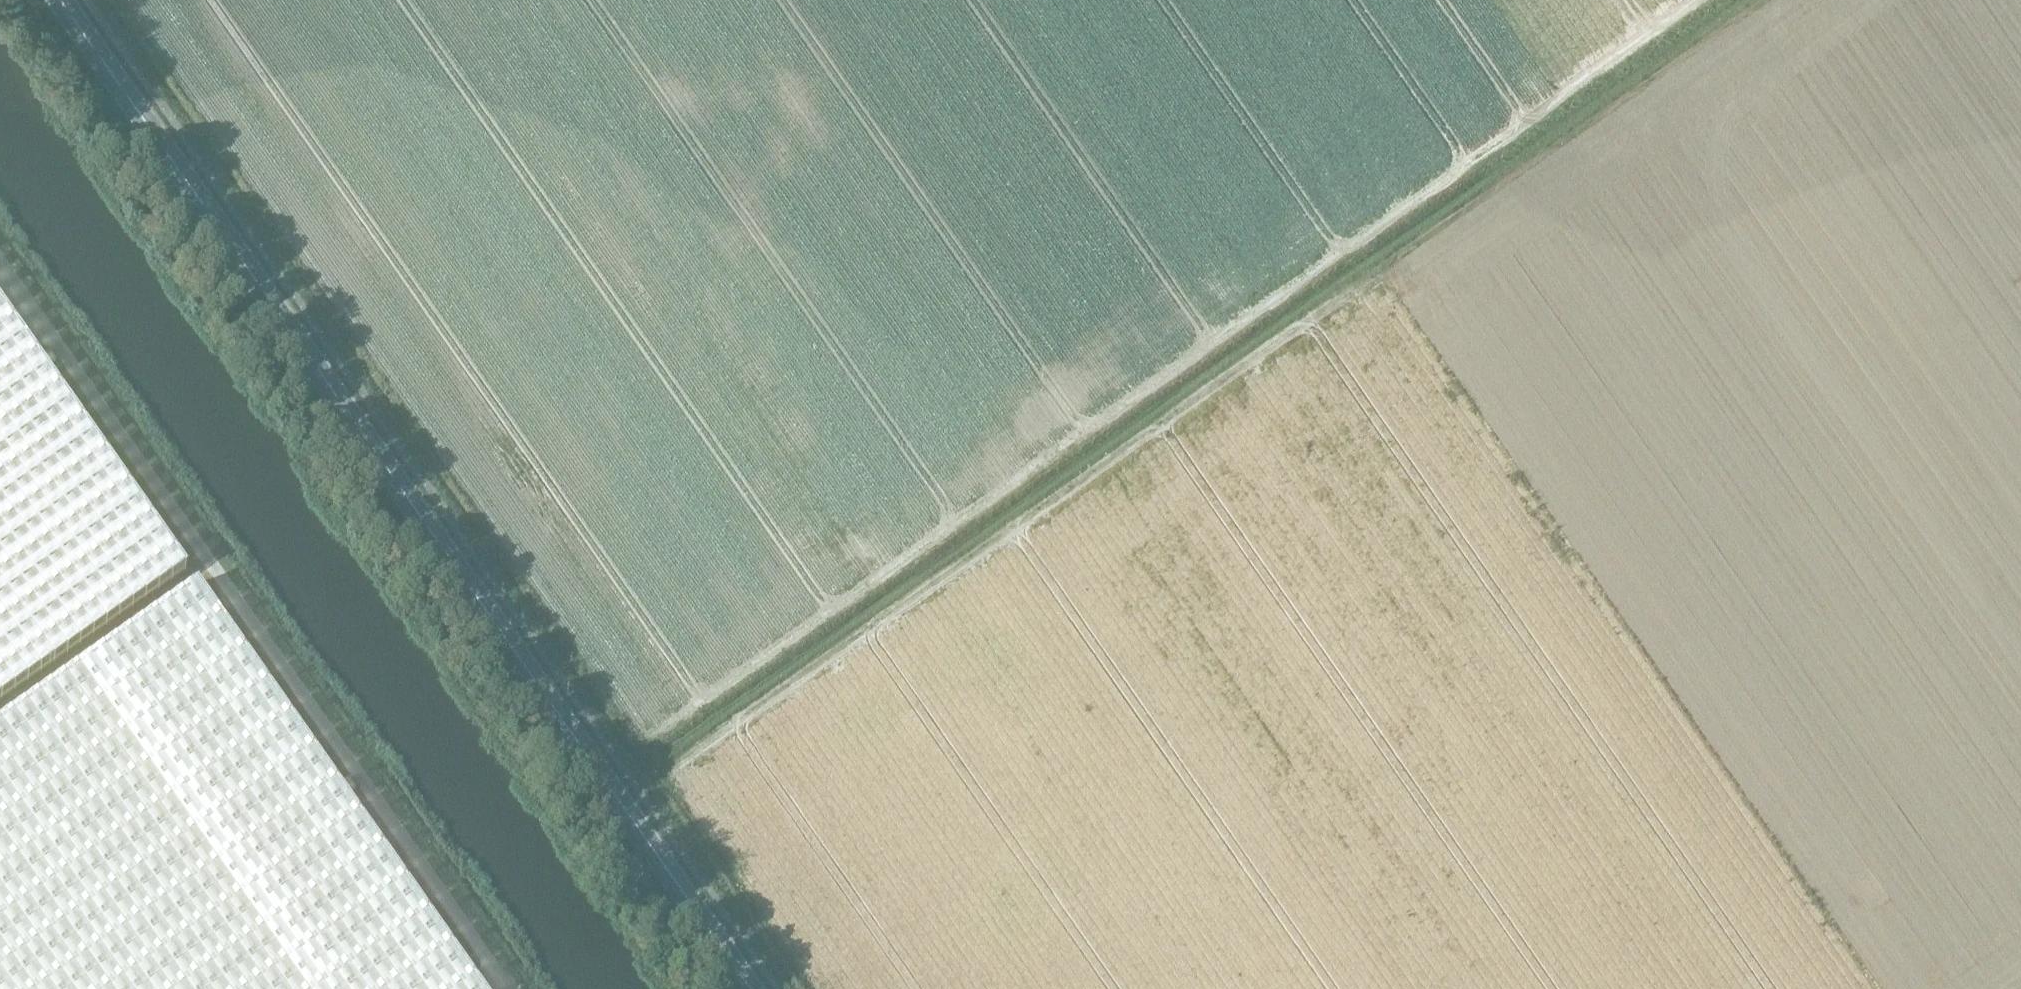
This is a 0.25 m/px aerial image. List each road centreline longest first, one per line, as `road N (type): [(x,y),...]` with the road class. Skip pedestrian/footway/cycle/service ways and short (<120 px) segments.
road 1 (primary): [(753,988),(62,0)]

